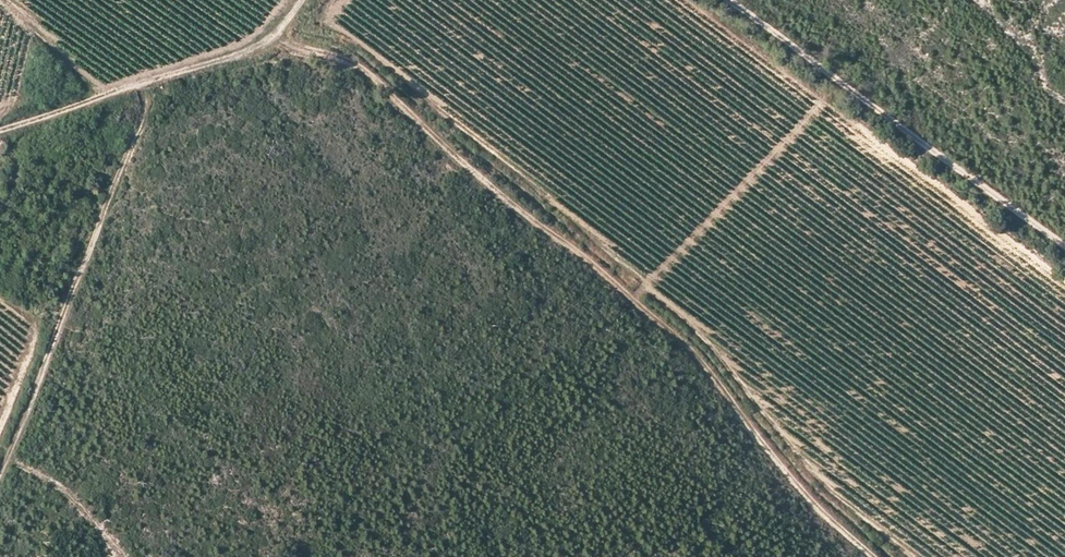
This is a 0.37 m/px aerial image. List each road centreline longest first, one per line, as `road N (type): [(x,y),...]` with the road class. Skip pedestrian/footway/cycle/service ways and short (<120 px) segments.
road 1 (track): [(875,556),(830,521),(646,310),(487,184),(382,83),(281,30)]
road 2 (track): [(728,0),(1064,244)]
road 3 (track): [(0,129),(242,54),(273,39),(302,0)]

